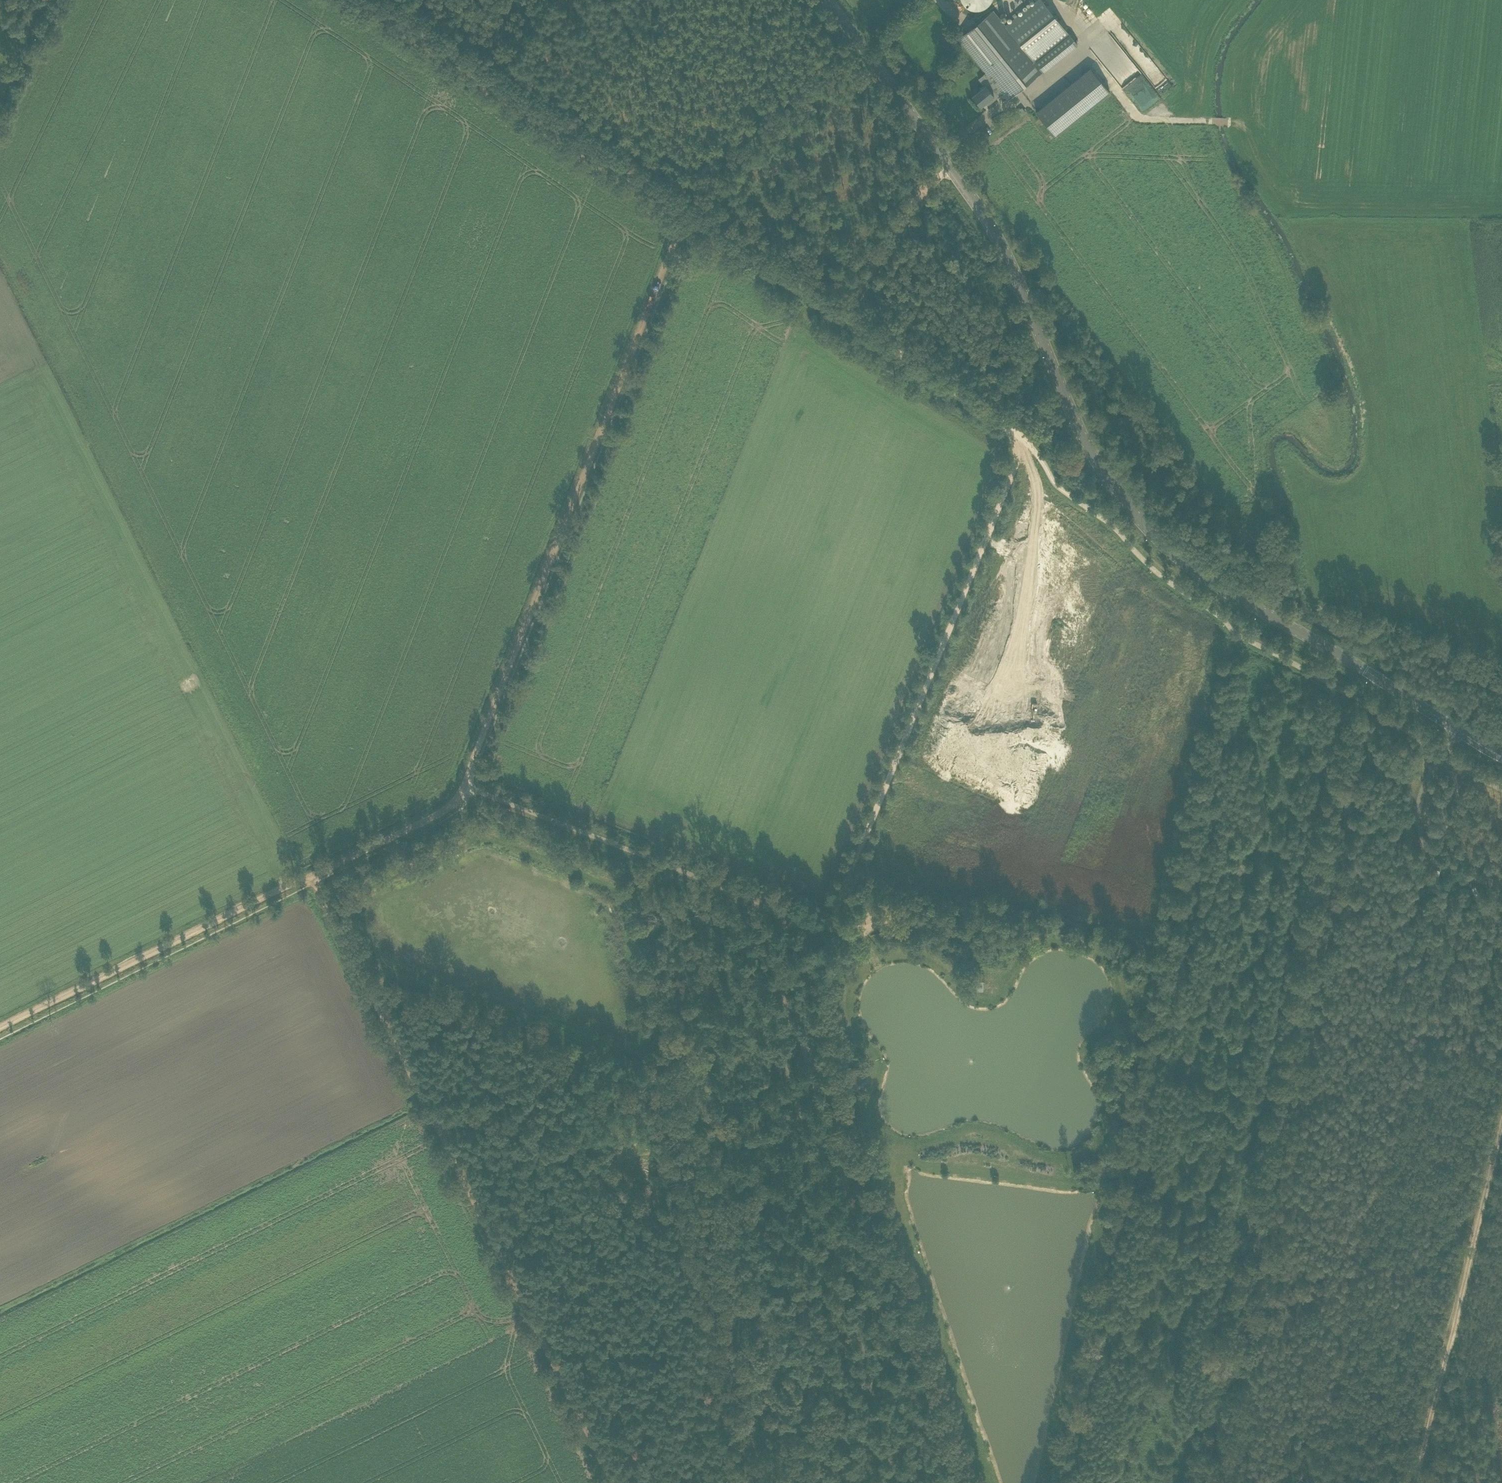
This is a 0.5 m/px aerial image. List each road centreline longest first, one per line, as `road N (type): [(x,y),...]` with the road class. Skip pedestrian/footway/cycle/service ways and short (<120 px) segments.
road 1 (secondary): [(1460,731),(1187,565),(1145,526),(1075,422),(986,220),(827,0)]
road 2 (track): [(944,159),(851,302),(827,305),(373,0)]
road 3 (track): [(611,1482),(313,877)]
road 4 (track): [(1023,442),(828,923),(735,893)]
road 5 (track): [(690,220),(672,243),(465,786)]
road 6 (track): [(1231,1482),(1313,1045)]
road 7 (track): [(1414,1482),(1501,1123)]
road 8 (track): [(313,877),(0,1032)]
road 9 (track): [(1023,442),(844,307)]
road 10 (track): [(465,786),(452,805),(313,877)]

